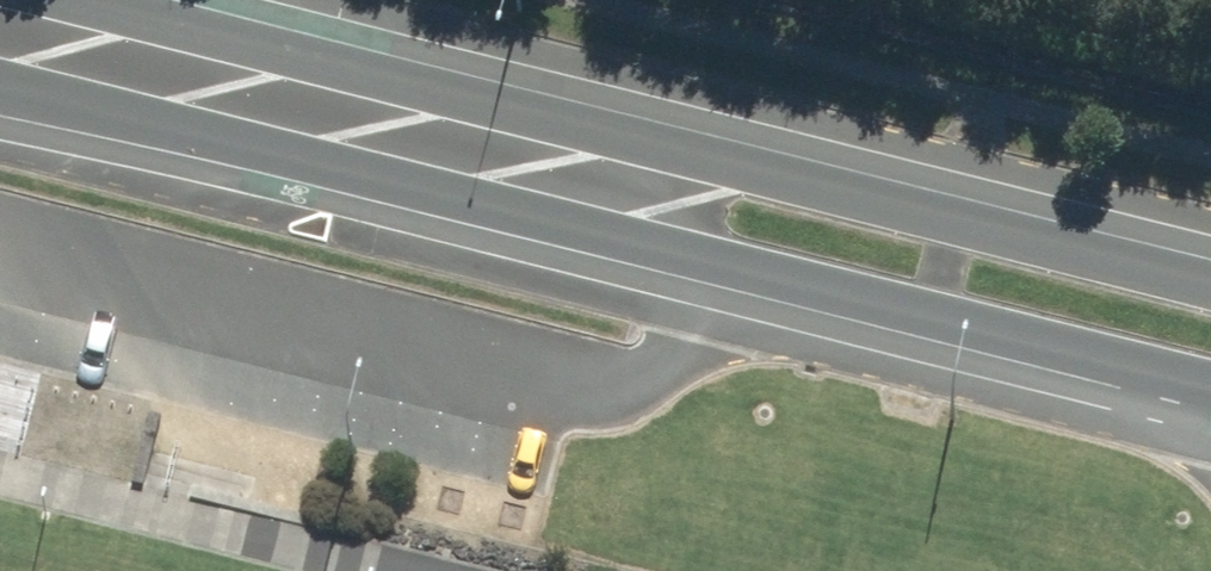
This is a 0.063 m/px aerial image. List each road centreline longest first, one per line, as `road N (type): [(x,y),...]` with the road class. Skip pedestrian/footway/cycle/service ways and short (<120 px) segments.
road 1 (secondary): [(1210,377),(0,78)]
road 2 (secondary): [(150,0),(1210,272)]

